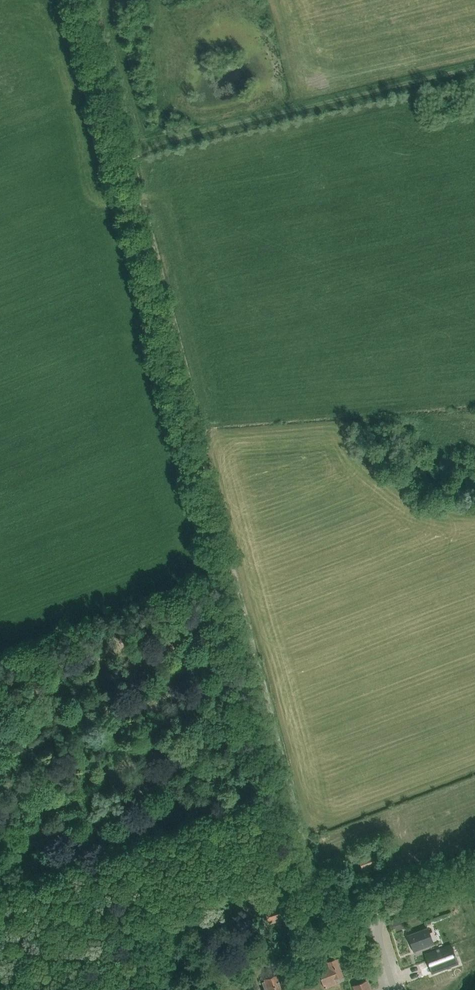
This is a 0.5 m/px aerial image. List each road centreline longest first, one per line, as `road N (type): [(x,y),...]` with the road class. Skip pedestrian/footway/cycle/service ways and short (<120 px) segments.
road 1 (track): [(121,153),(324,939)]
road 2 (track): [(82,0),(121,153)]

